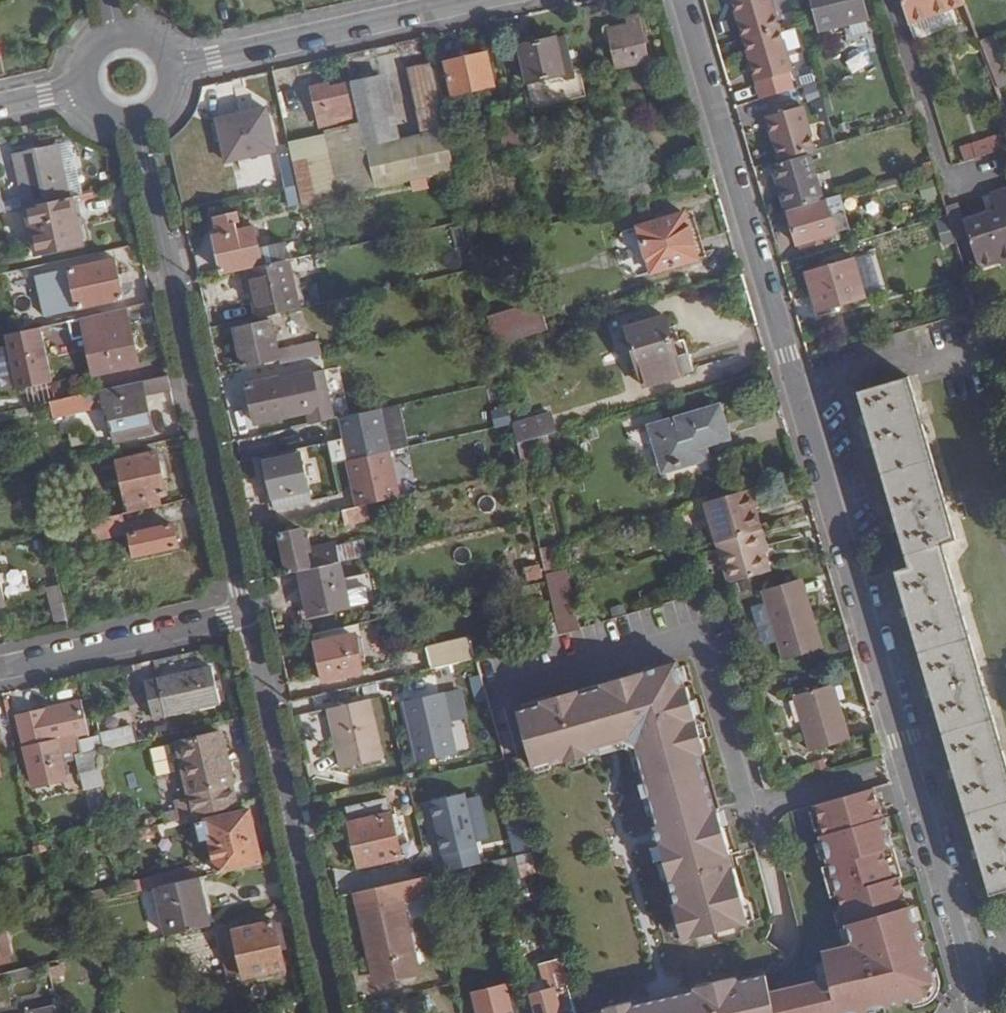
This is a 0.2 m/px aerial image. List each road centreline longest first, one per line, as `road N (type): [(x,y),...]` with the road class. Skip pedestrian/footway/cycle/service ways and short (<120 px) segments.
road 1 (residential): [(981,1012),(683,0)]
road 2 (residential): [(244,602),(138,118)]
road 3 (residential): [(336,1012),(244,602)]
road 4 (residential): [(475,0),(168,67)]
road 5 (residential): [(0,670),(224,619),(244,602)]

